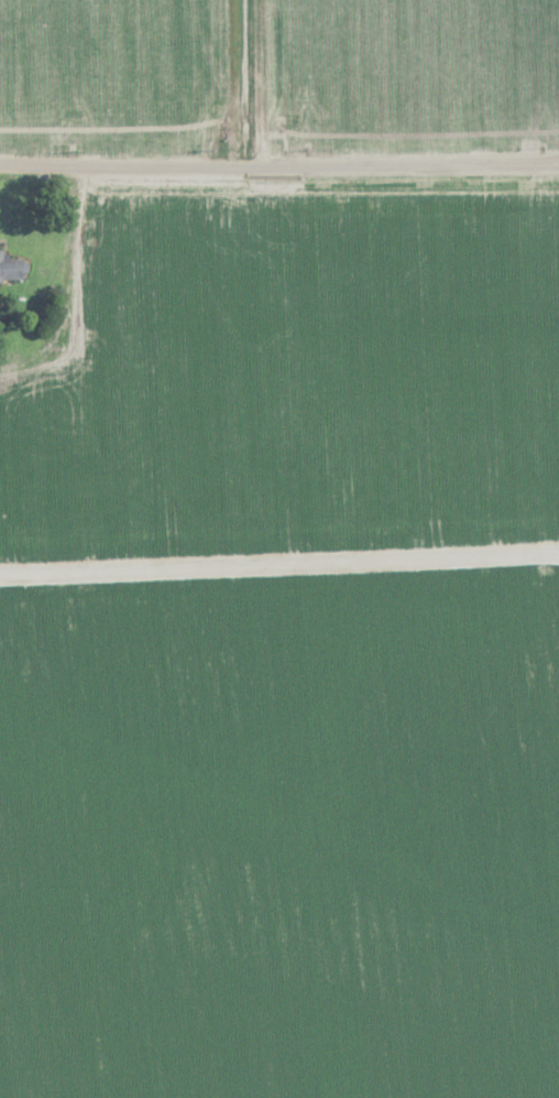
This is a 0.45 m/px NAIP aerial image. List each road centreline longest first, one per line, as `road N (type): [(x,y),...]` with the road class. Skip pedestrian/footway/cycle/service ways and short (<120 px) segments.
road 1 (track): [(558,556),(0,576)]
road 2 (residential): [(0,174),(558,166)]
road 3 (track): [(250,0),(253,167)]

